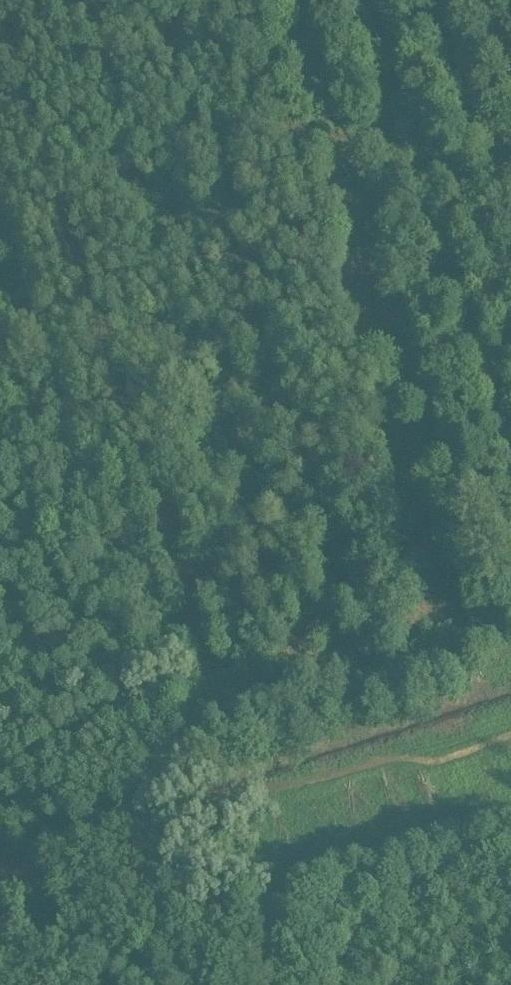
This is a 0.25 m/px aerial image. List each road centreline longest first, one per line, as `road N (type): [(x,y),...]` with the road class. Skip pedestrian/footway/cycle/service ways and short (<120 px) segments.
road 1 (track): [(0,872),(235,794),(362,782),(510,736)]
road 2 (track): [(0,280),(510,155)]

